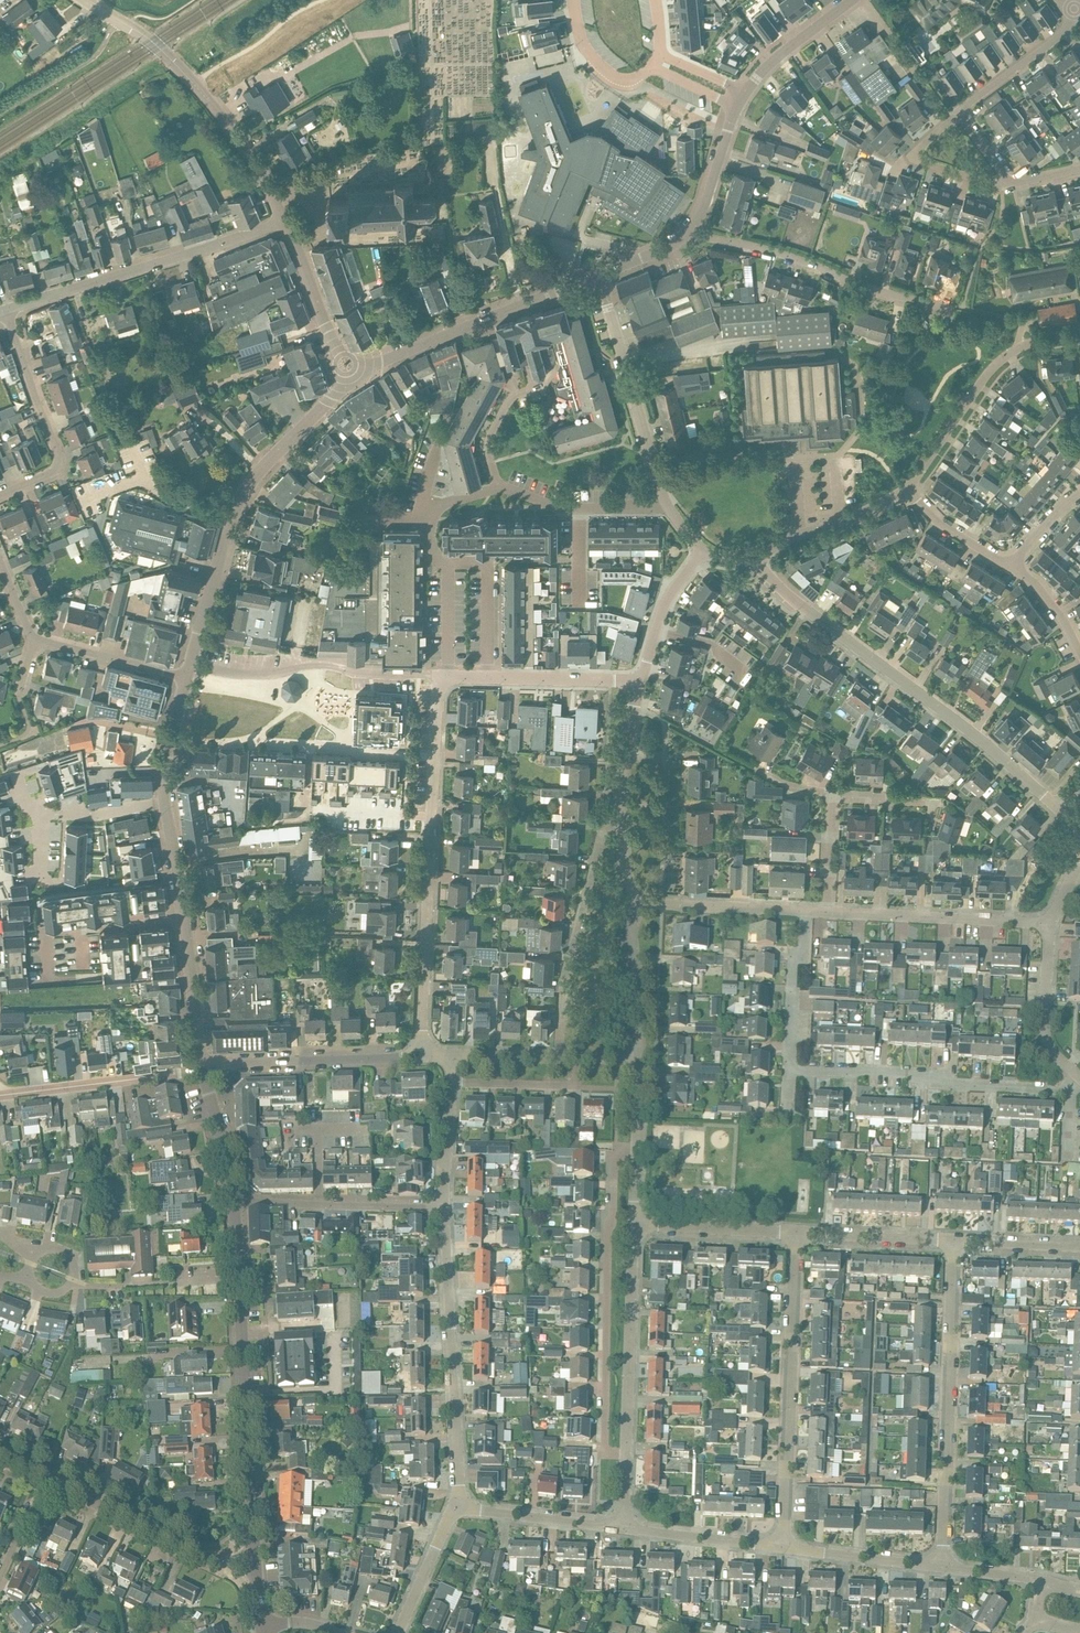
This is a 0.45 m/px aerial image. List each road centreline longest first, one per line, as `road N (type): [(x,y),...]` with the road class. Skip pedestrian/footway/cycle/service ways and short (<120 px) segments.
road 1 (unclassified): [(1061,810),(754,563)]
road 2 (residential): [(421,1056),(440,678)]
road 3 (tertiary): [(256,1560),(233,1202)]
road 4 (tertiary): [(191,666),(242,495),(338,392),(343,376)]
road 5 (residential): [(943,1567),(953,1240)]
road 6 (residential): [(782,1547),(795,1232)]
road 7 (tertiary): [(286,223),(192,82),(152,41),(83,0)]
road 8 (residential): [(624,1528),(634,1224)]
road 9 (residential): [(454,1507),(444,1208)]
road 10 (residential): [(1079,1079),(1069,1090),(790,1068)]
road 11 (residential): [(6,311),(286,223)]
road 12 (tertiary): [(343,376),(599,274)]
road 13 (residential): [(938,319),(924,303),(686,231)]
road 14 (residential): [(560,1058),(561,988),(604,828),(622,826)]
road 15 (residential): [(440,678),(191,666)]
road 16 (unclassified): [(909,491),(997,364),(1033,342),(1079,335)]
road 17 (unclassified): [(668,506),(599,274)]
road 18 (residential): [(0,495),(60,465),(6,311)]
road 19 (residential): [(1051,921),(828,911)]
road 20 (residential): [(256,1560),(212,1558),(50,1482)]
road 21 (residential): [(205,1068),(421,1056)]
road 22 (residential): [(233,1202),(444,1208)]
road 23 (residential): [(0,1094),(205,1068)]
road 24 (residential): [(641,682),(447,678)]
road 25 (unclassified): [(754,563),(799,534),(909,491)]
road 26 (residential): [(624,1528),(454,1507)]
road 27 (residential): [(1079,1079),(1046,1039),(1051,921)]
road 28 (residential): [(805,910),(638,903)]
road 29 (residential): [(634,1224),(639,1059)]
road 30 (tertiary): [(343,376),(286,223)]
road 31 (residential): [(943,1567),(782,1547)]
road 32 (residential): [(790,1068),(792,966),(804,947),(805,910)]
road 33 (residential): [(795,1232),(634,1224)]
road 34 (residential): [(782,1547),(624,1528)]
road 35 (residential): [(187,679),(33,639)]
road 36 (residential): [(953,1240),(795,1232)]
road 37 (residential): [(1002,176),(989,183),(914,158),(960,114)]
road 38 (residential): [(639,1059),(631,927),(638,903)]
road 39 (residential): [(1075,10),(1065,29),(960,114)]
road 40 (tertiary): [(205,1068),(185,916)]
road 41 (residential): [(444,1208),(453,1056)]
road 42 (residential): [(641,682),(664,604),(710,555)]
road 43 (residential): [(622,826),(624,754),(641,682)]
road 44 (residential): [(424,508),(438,441),(471,379)]
road 45 (tertiary): [(686,231),(736,102)]
road 46 (residential): [(574,0),(582,44),(599,69),(632,84),(652,67)]
road 47 (residential): [(397,1632),(454,1507)]
road 48 (tertiary): [(233,1202),(205,1068)]
road 49 (tertiary): [(744,89),(847,0)]
road 50 (unclassified): [(1013,568),(936,521),(909,491)]
road 51 (residential): [(499,488),(489,434),(512,398),(542,387)]
road 52 (residential): [(37,814),(165,803)]
road 53 (residential): [(24,1281),(58,1294),(73,1281),(75,1265),(63,1249),(47,1246),(31,1256)]
road 54 (tertiary): [(165,803),(166,759),(187,679)]
road 55 (residential): [(1079,1246),(953,1240)]

